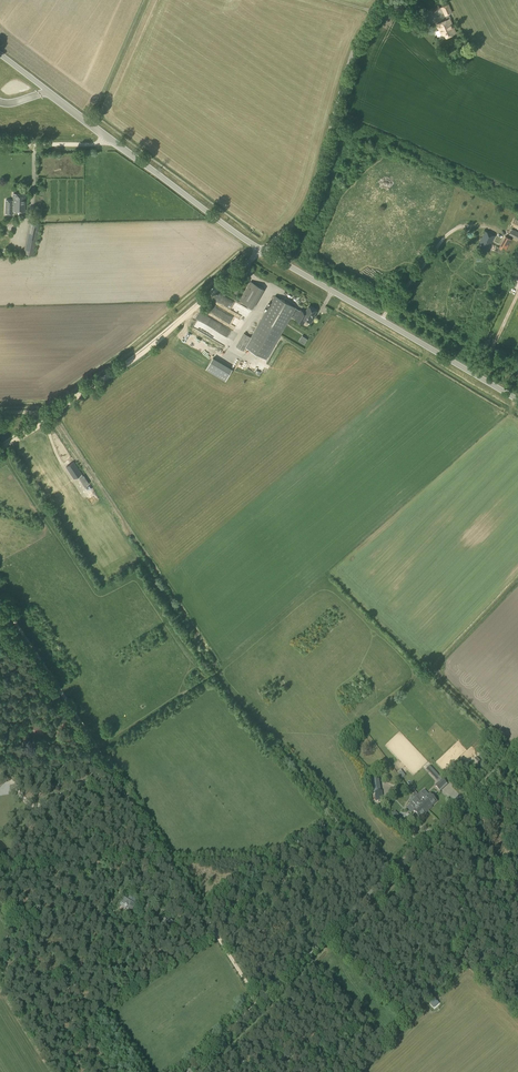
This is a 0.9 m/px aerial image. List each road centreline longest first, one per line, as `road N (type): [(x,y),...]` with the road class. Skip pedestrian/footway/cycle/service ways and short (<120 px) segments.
road 1 (track): [(261,1003),(0,605)]
road 2 (unclassified): [(191,1071),(517,751)]
road 3 (unclassified): [(263,250),(0,54)]
road 4 (unclassified): [(517,400),(263,250)]
road 5 (unclassified): [(263,250),(313,193),(347,69),(382,0)]
road 6 (track): [(46,421),(133,362),(263,250)]
road 7 (track): [(381,320),(444,237),(466,226)]

